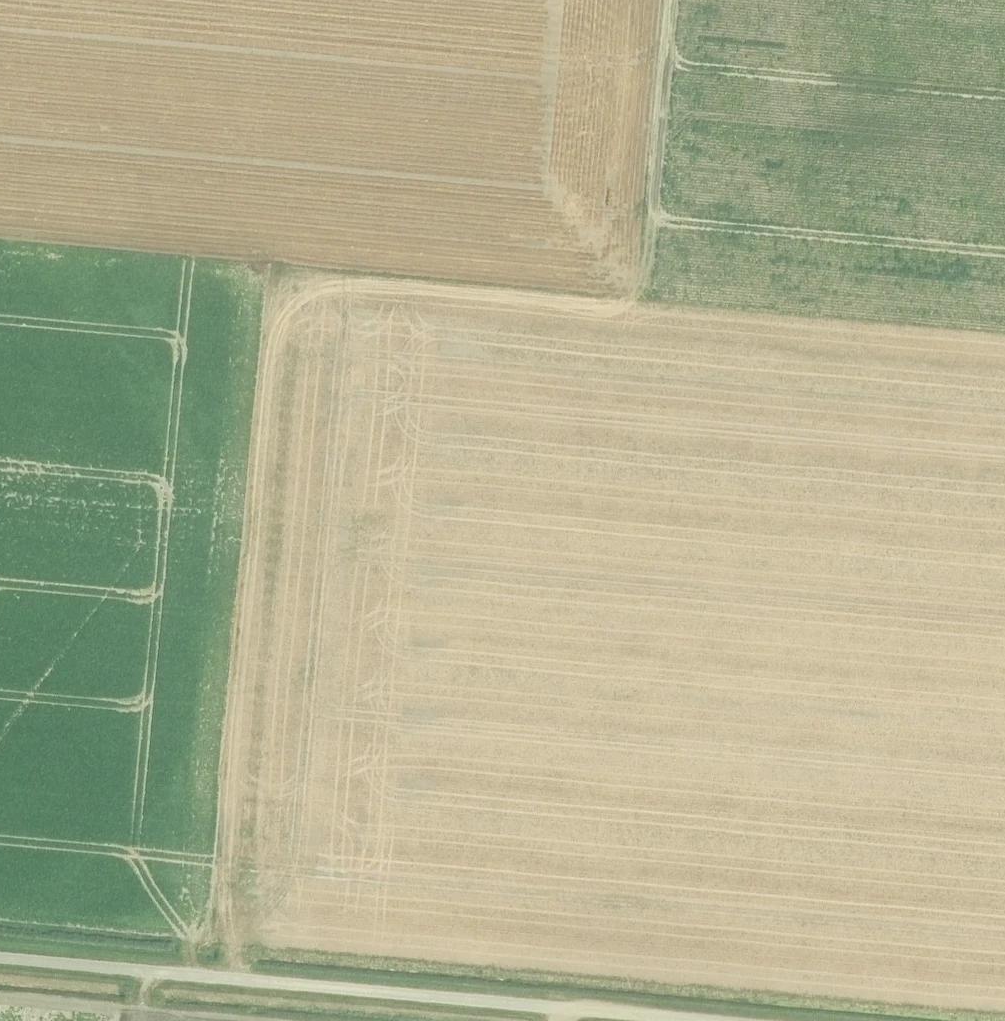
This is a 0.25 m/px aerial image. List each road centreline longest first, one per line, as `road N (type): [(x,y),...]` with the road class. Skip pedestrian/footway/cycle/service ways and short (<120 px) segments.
road 1 (unclassified): [(586,1020),(0,969)]

